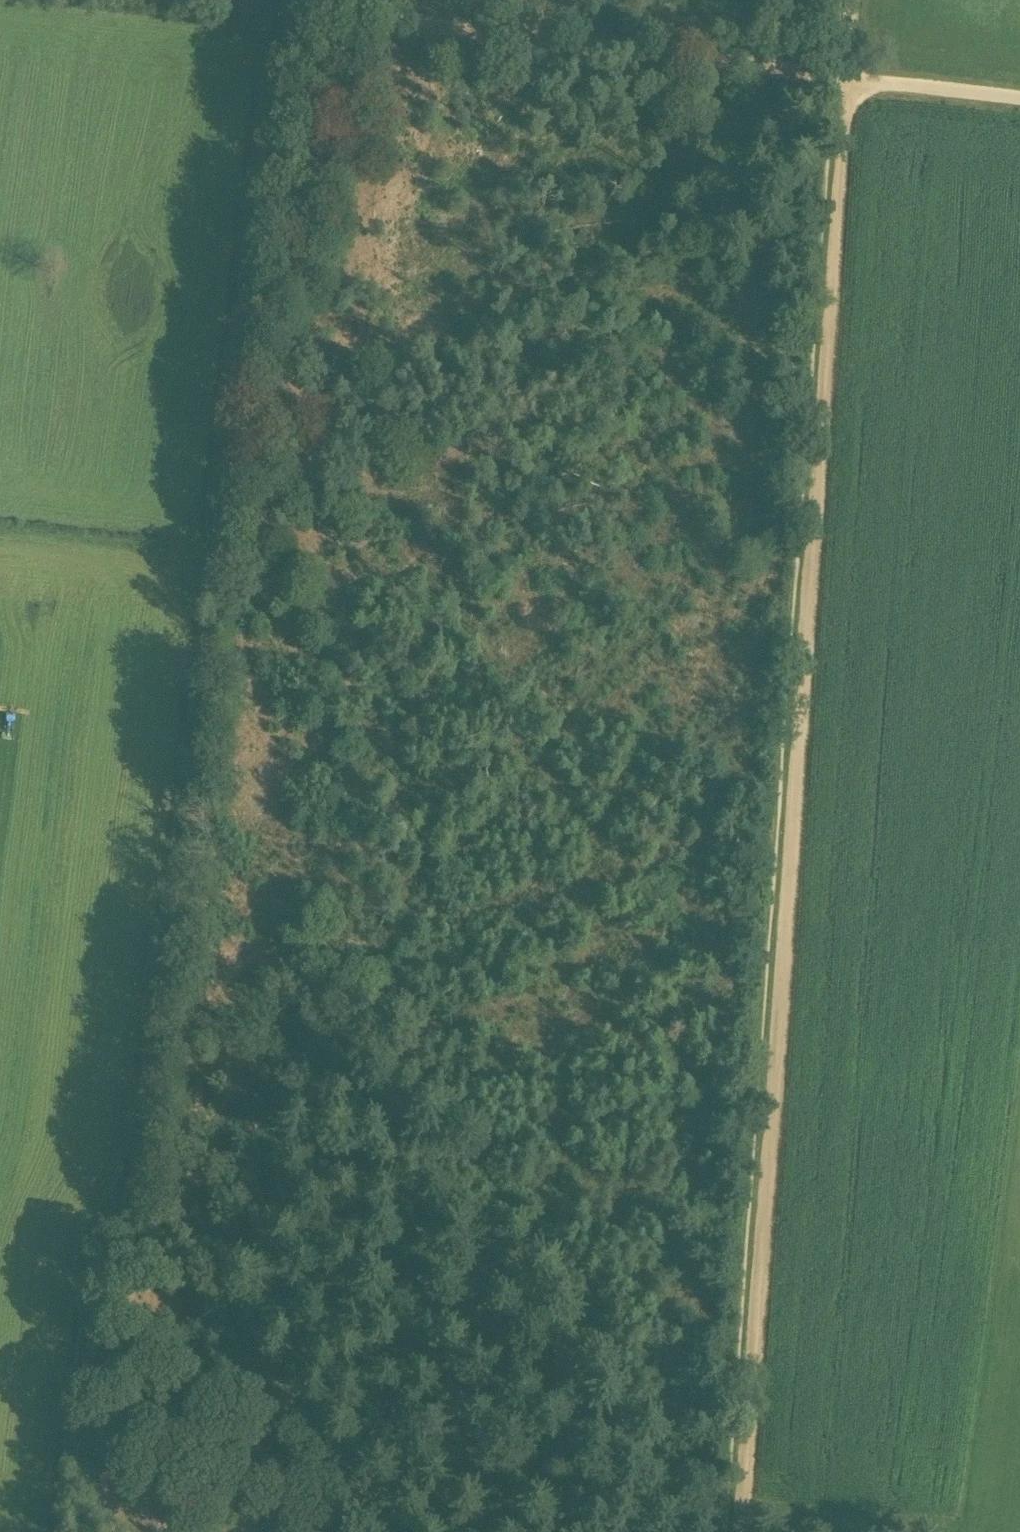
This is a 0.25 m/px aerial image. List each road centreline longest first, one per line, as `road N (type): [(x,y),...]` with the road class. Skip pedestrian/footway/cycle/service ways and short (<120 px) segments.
road 1 (track): [(848,78),(740,1531)]
road 2 (track): [(848,78),(285,0)]
road 3 (track): [(1019,97),(848,78)]

